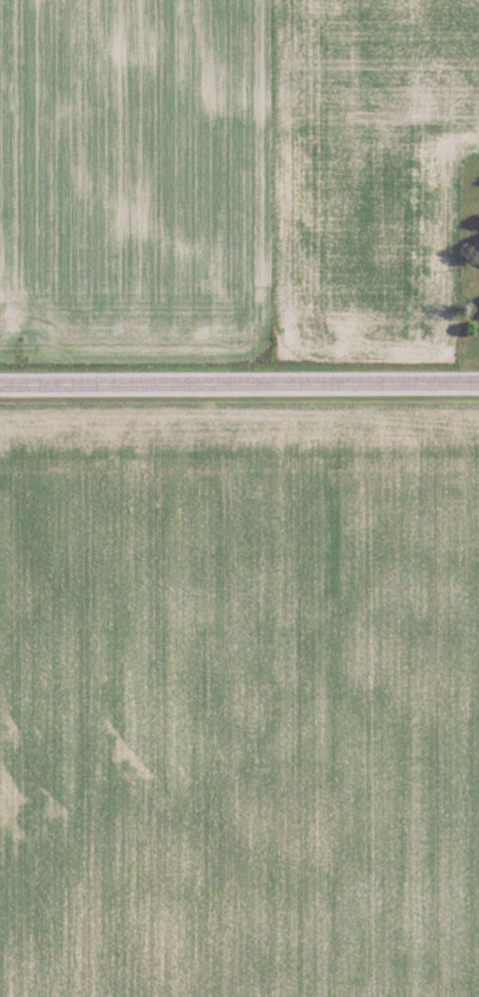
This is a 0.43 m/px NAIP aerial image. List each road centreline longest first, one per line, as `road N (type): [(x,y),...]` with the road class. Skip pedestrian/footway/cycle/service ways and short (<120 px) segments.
road 1 (tertiary): [(0,386),(478,385)]

